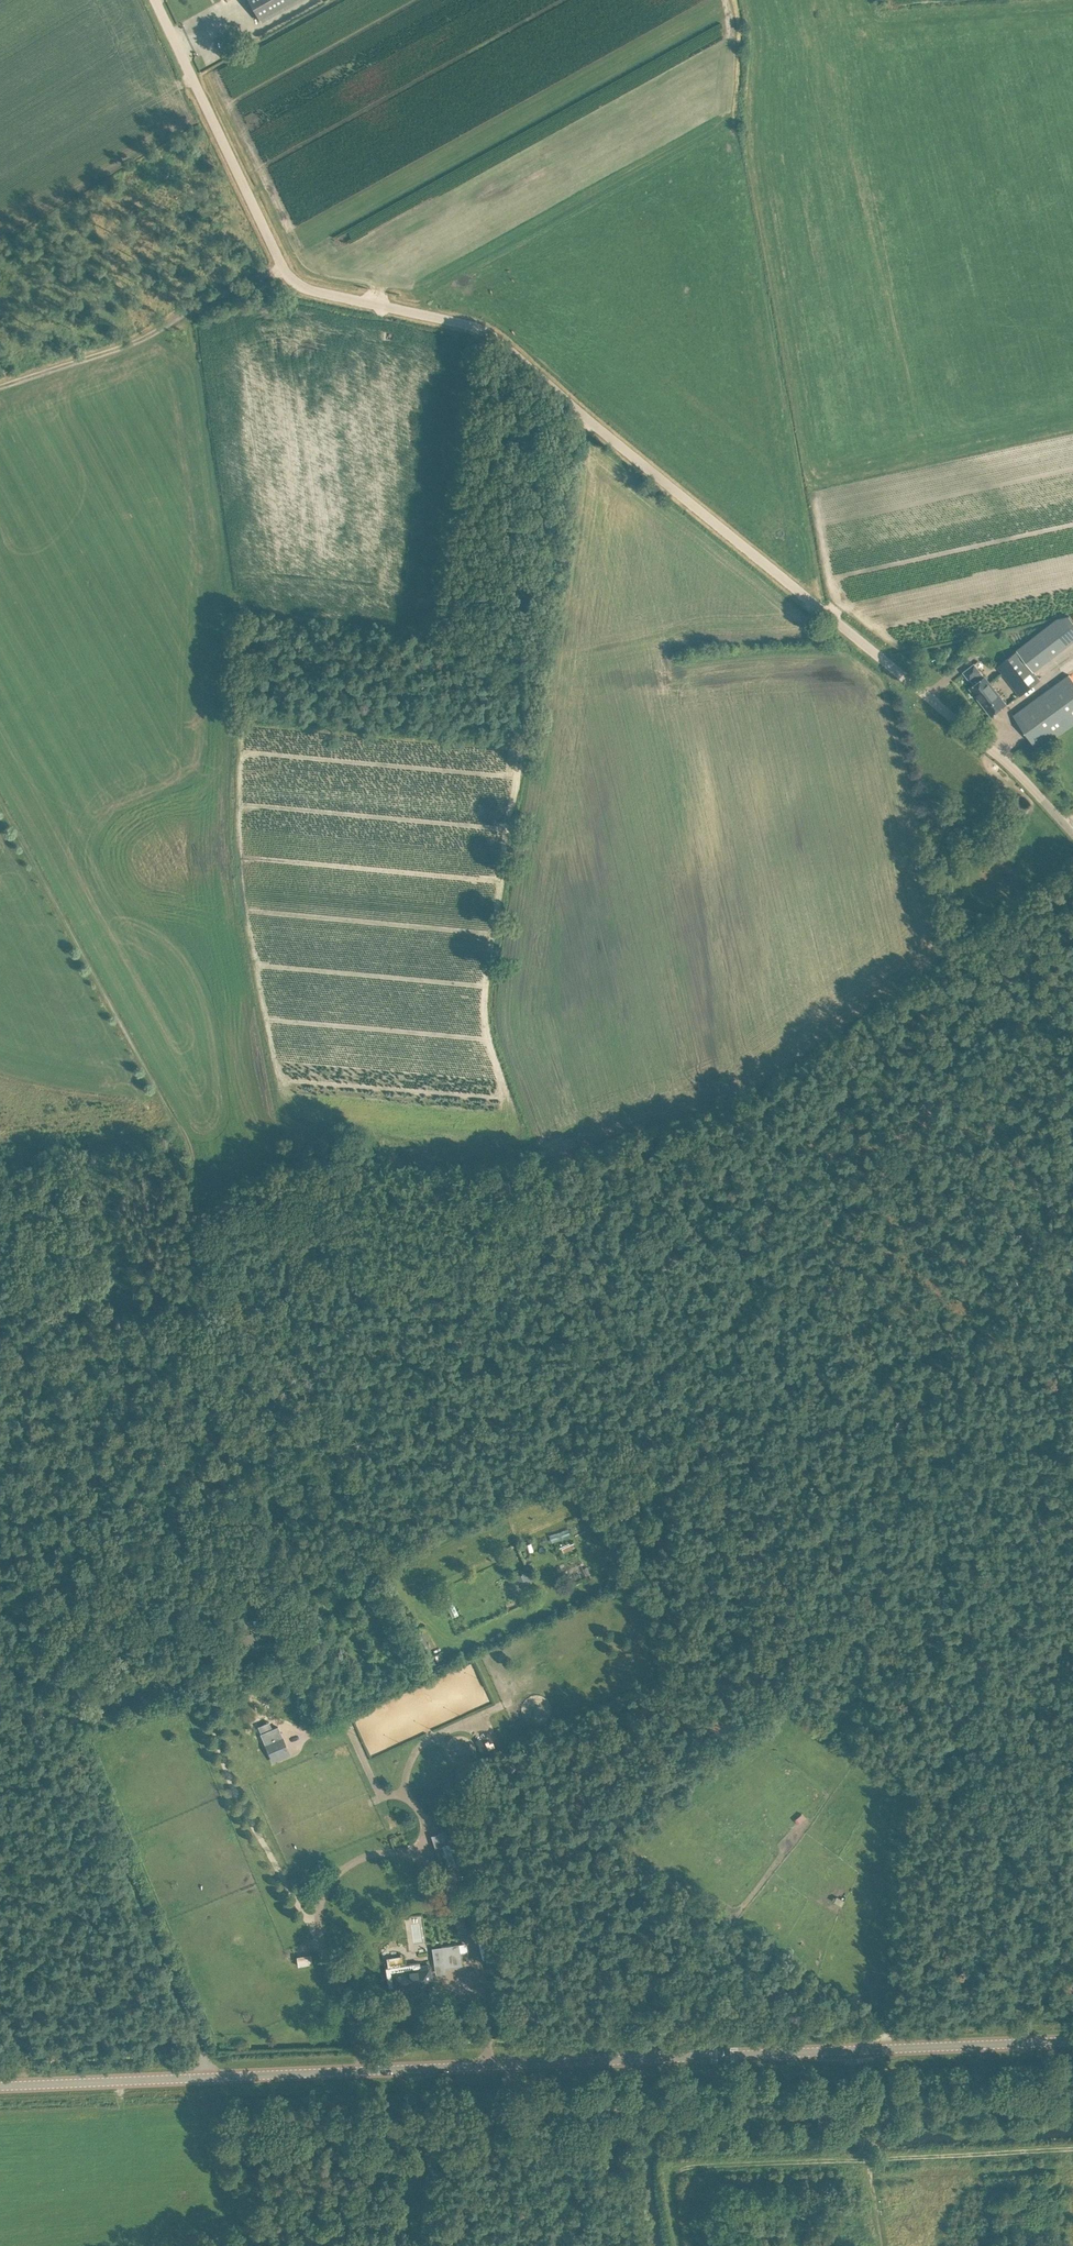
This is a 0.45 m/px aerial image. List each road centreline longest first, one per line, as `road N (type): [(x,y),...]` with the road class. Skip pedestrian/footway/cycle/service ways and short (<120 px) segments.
road 1 (unclassified): [(1072,834),(1002,758),(506,345),(466,324),(292,281),(155,0)]
road 2 (tertiary): [(0,2086),(1072,2040)]

